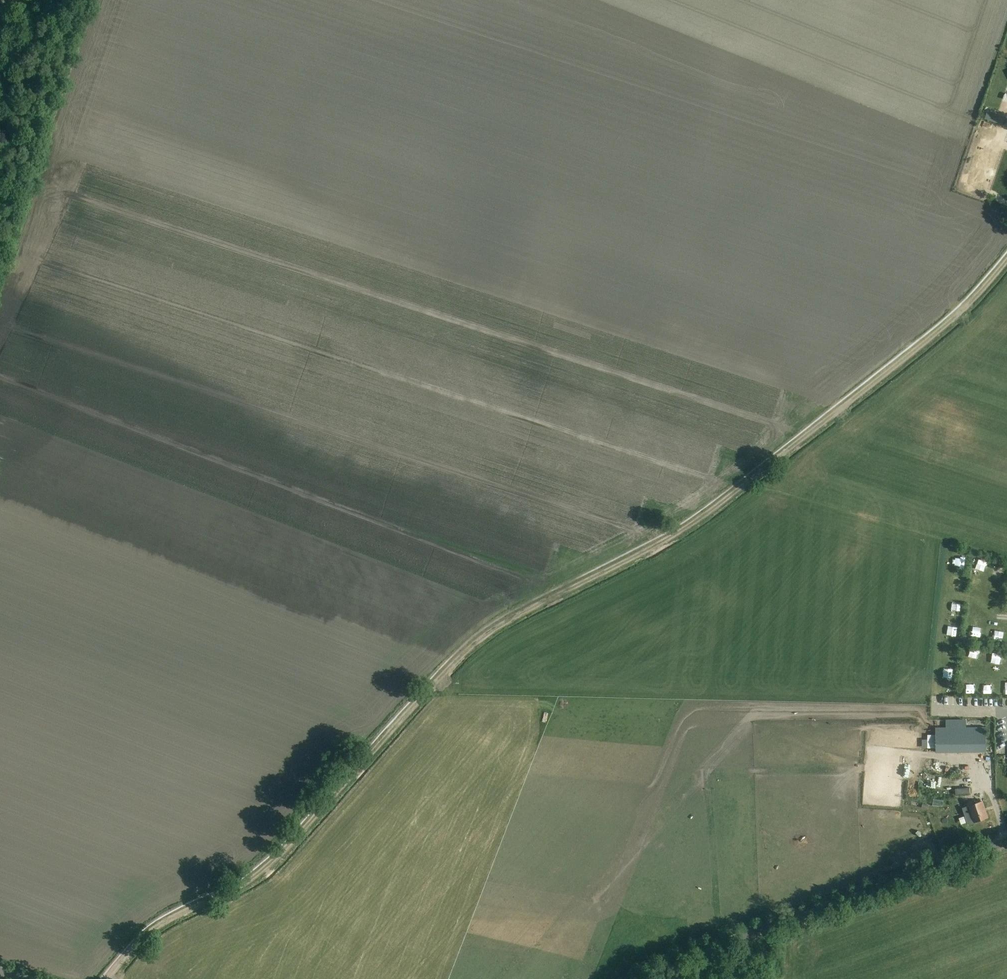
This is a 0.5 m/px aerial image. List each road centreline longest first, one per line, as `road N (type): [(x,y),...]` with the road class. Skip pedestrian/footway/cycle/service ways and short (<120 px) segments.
road 1 (track): [(107,978),(157,927),(234,890),(278,858),(477,642),(723,503),(936,335),(1006,261)]
road 2 (unclassified): [(644,978),(1006,845)]

